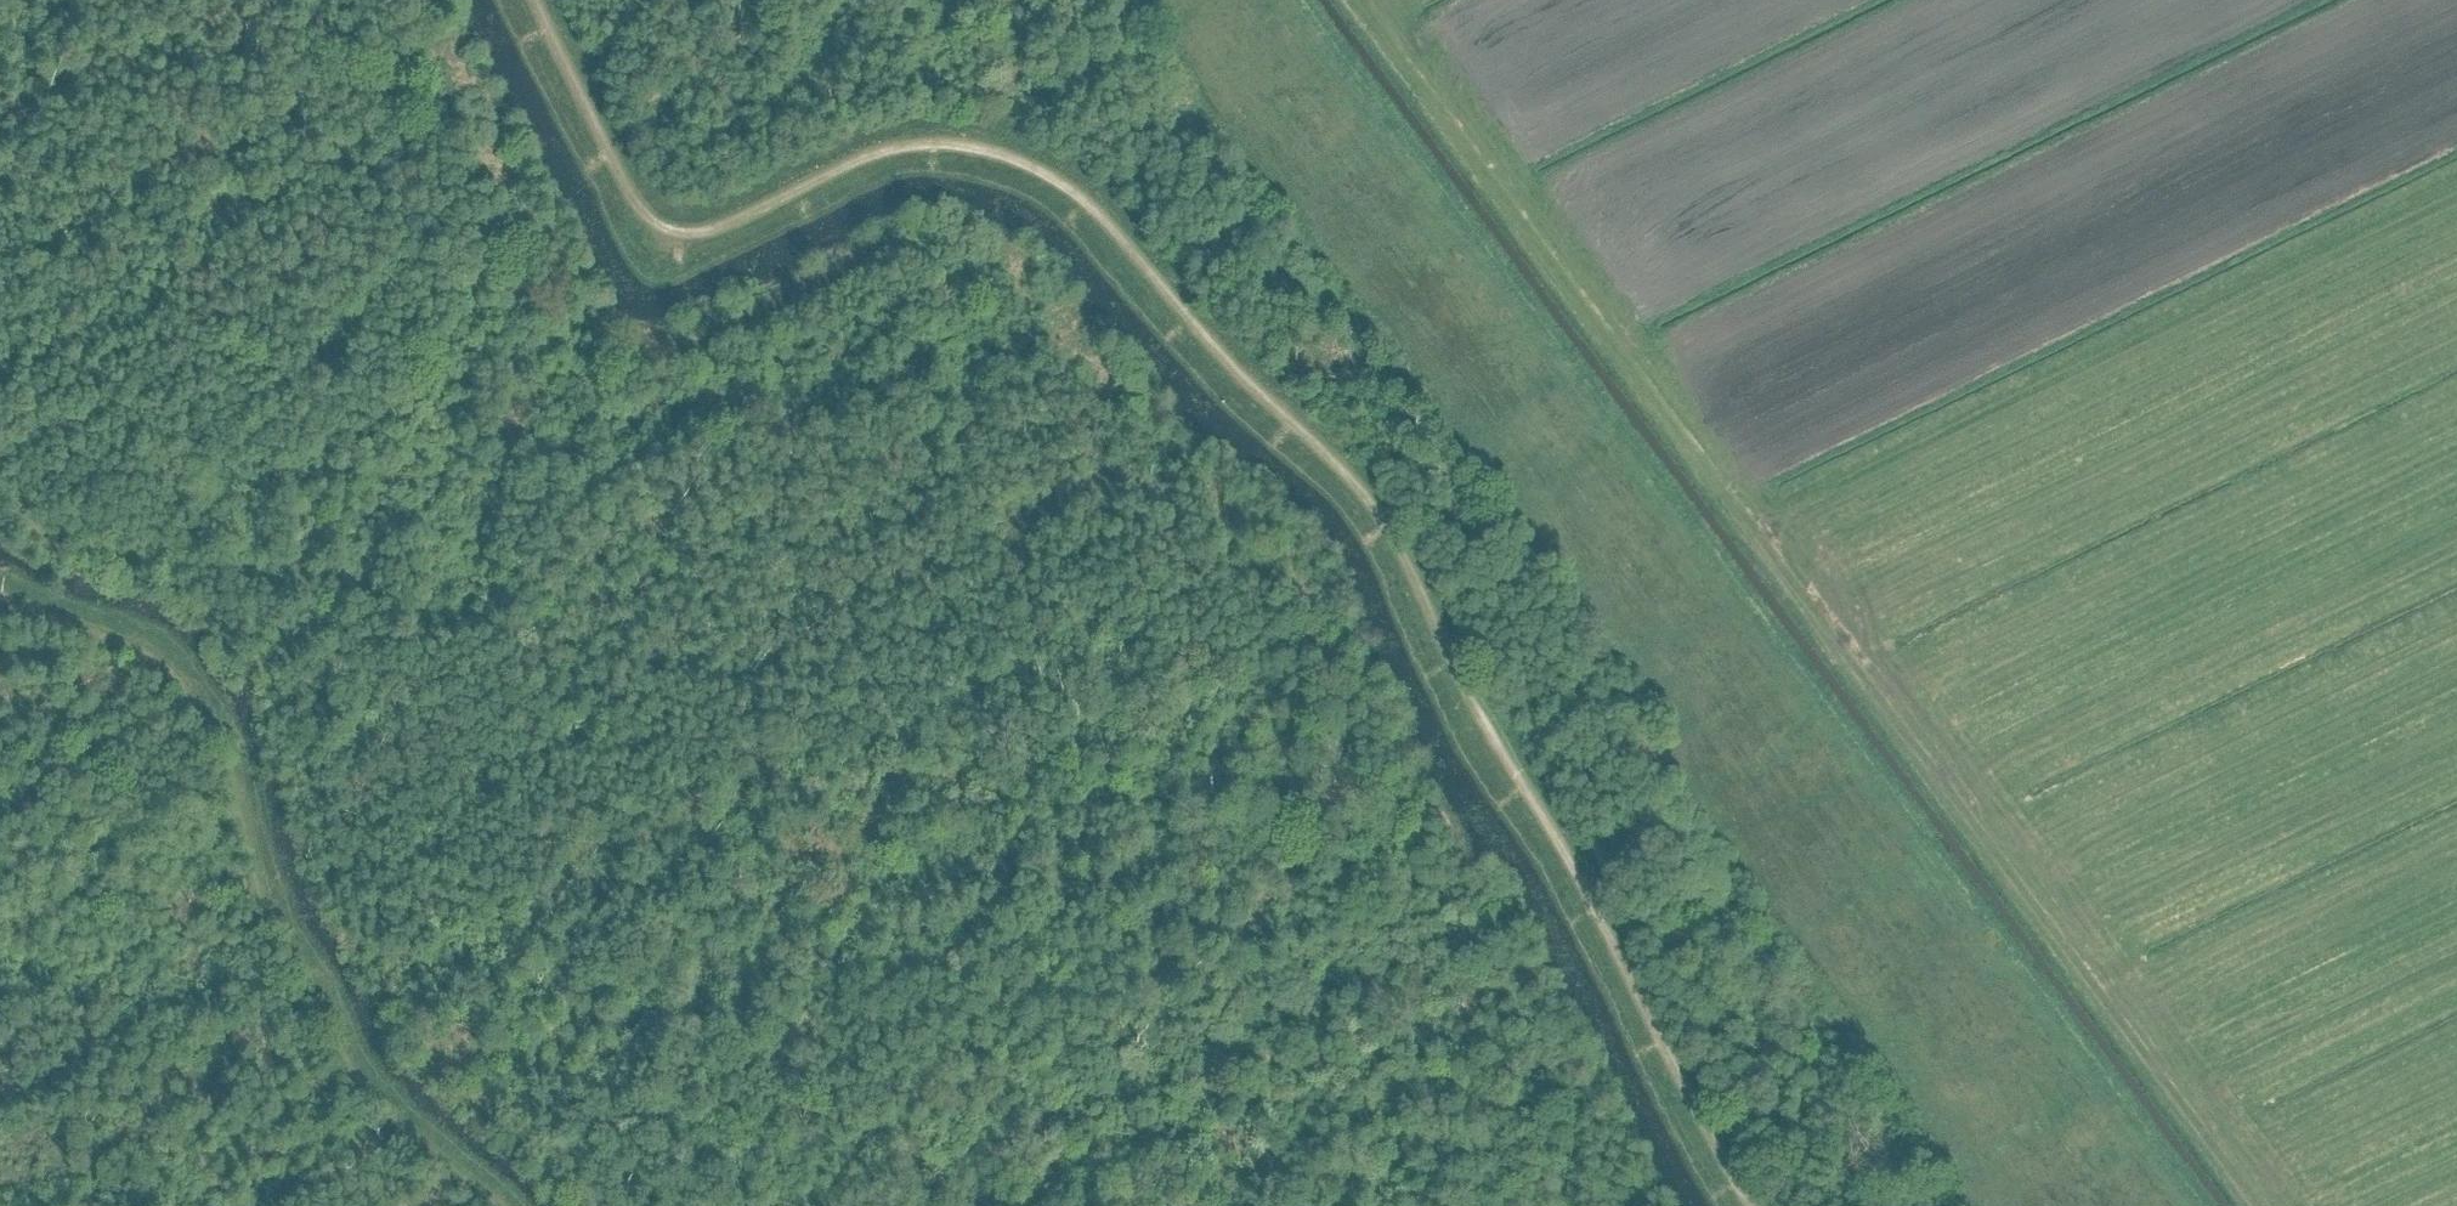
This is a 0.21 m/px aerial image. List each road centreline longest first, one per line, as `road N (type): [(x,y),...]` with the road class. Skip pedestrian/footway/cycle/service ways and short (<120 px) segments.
road 1 (track): [(1750,1205),(1585,890),(1493,742),(1389,529),(1363,492),(1235,370),(1102,220),(1019,160),(935,143),(874,154),(724,226),(688,237),(667,234),(636,205),(534,0)]

